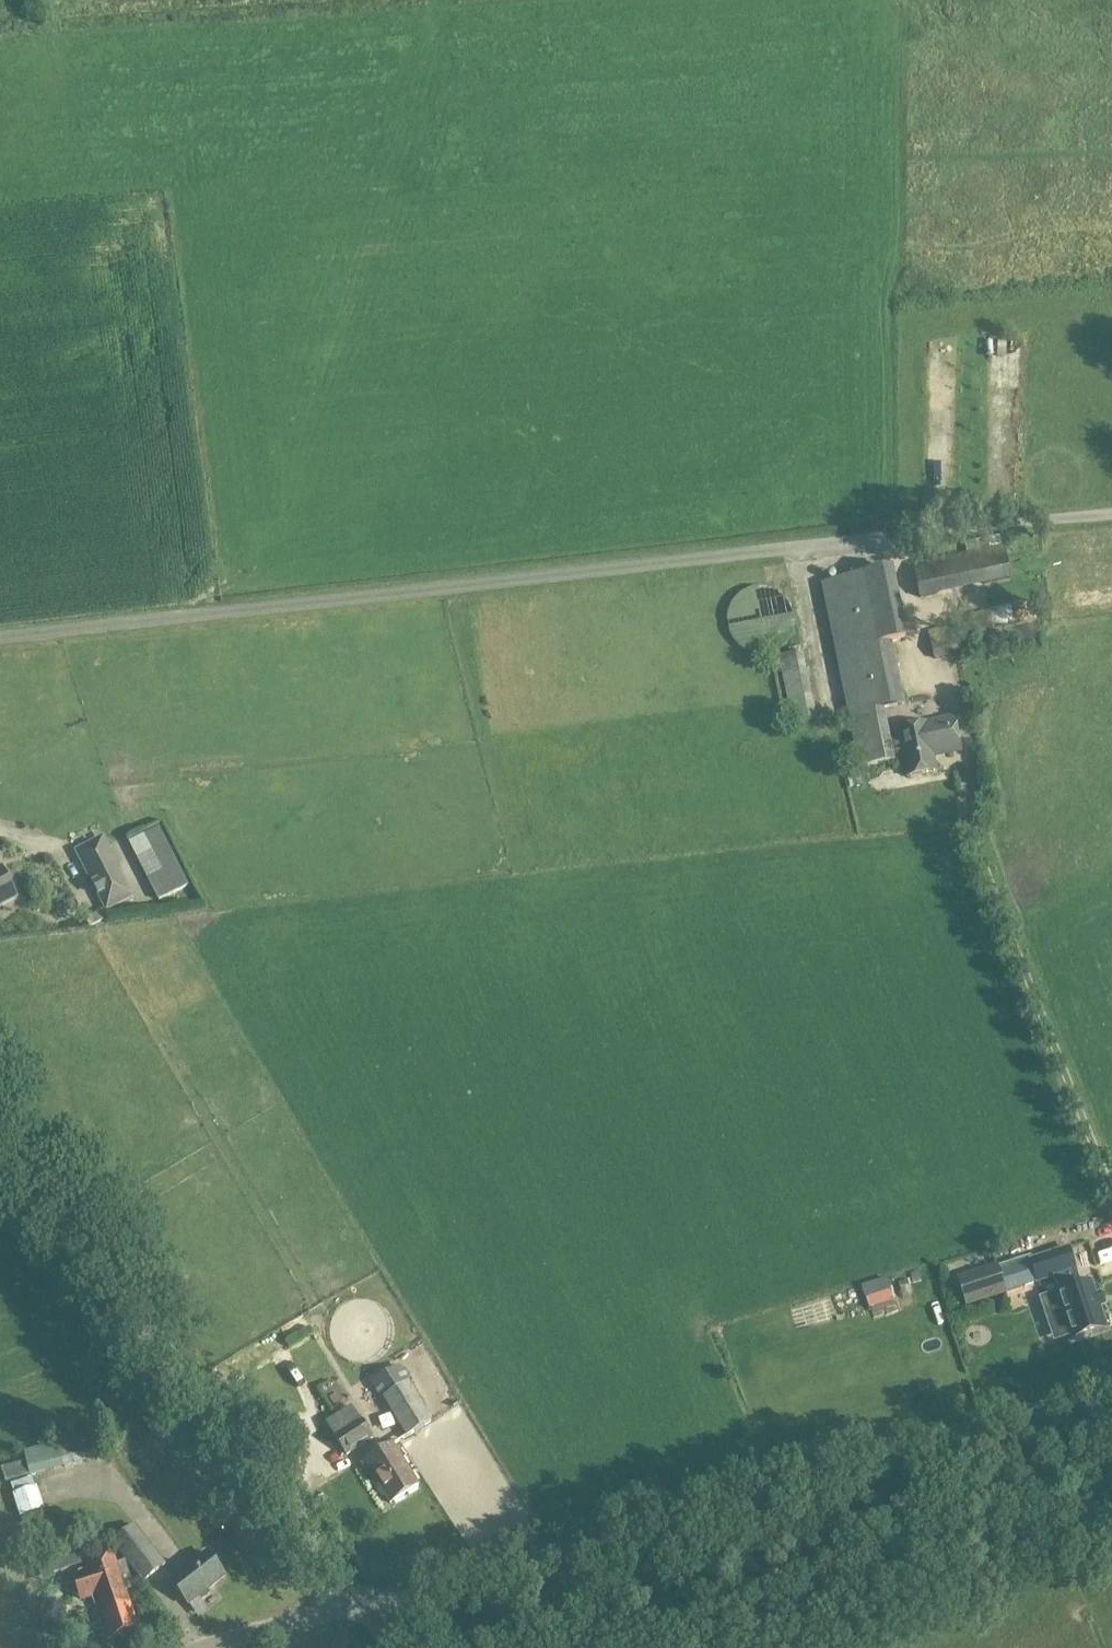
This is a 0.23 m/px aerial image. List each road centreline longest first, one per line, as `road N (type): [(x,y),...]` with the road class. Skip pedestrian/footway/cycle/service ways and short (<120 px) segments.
road 1 (unclassified): [(0,637),(1111,515)]
road 2 (unclassified): [(362,1603),(1111,1389)]
road 3 (unclassified): [(362,1603),(0,1134)]
road 4 (unclassified): [(198,1647),(362,1603)]

